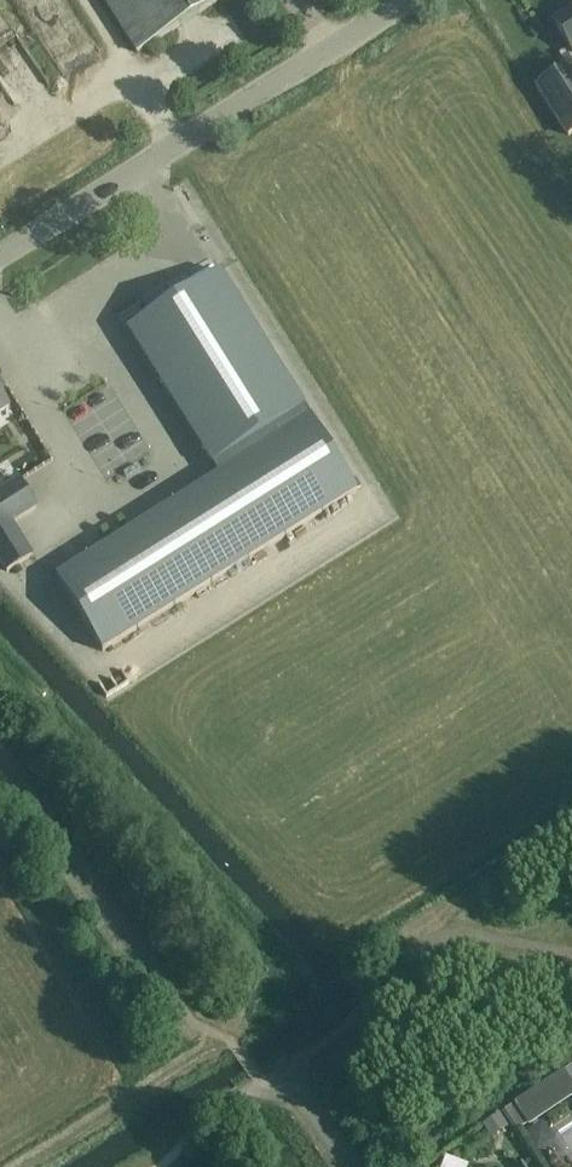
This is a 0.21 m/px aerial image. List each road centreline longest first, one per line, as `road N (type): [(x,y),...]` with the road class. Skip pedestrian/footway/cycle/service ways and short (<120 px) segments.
road 1 (unclassified): [(0,255),(407,0)]

